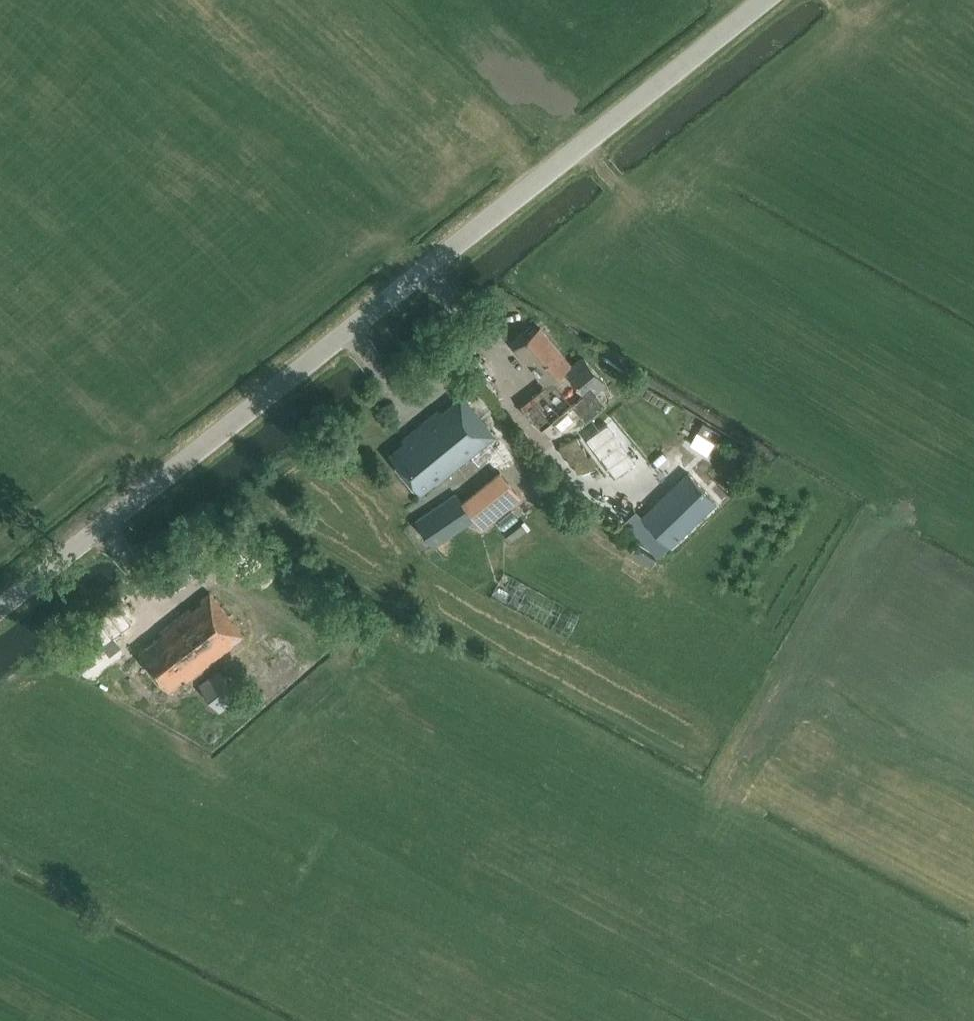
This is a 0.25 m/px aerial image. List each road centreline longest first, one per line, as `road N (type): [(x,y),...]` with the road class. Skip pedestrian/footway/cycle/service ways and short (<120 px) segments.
road 1 (unclassified): [(0,607),(765,0)]

